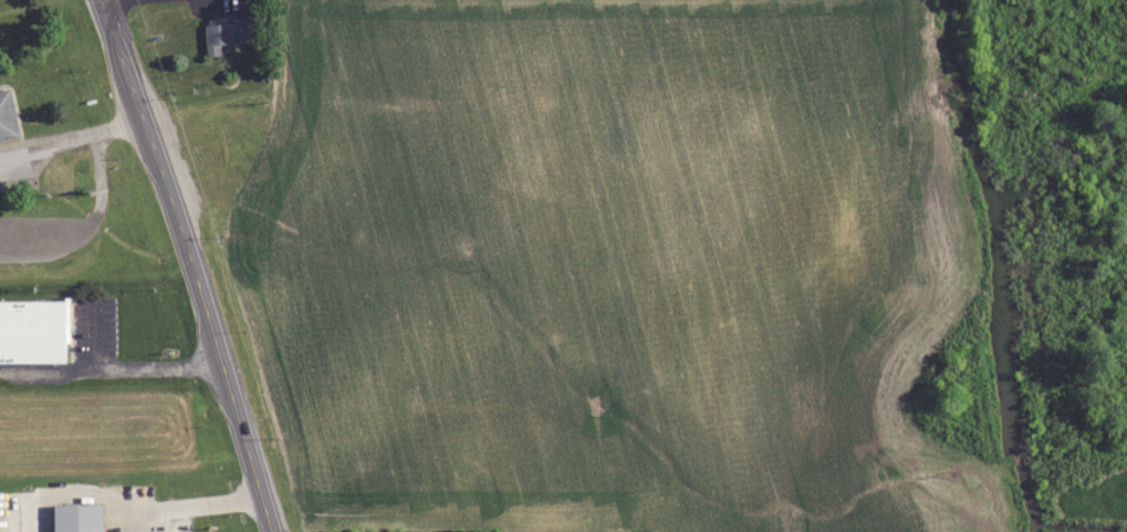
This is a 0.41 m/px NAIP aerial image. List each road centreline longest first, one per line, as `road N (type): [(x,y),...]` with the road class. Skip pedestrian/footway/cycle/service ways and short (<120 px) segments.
road 1 (primary): [(102,0),(275,531)]

